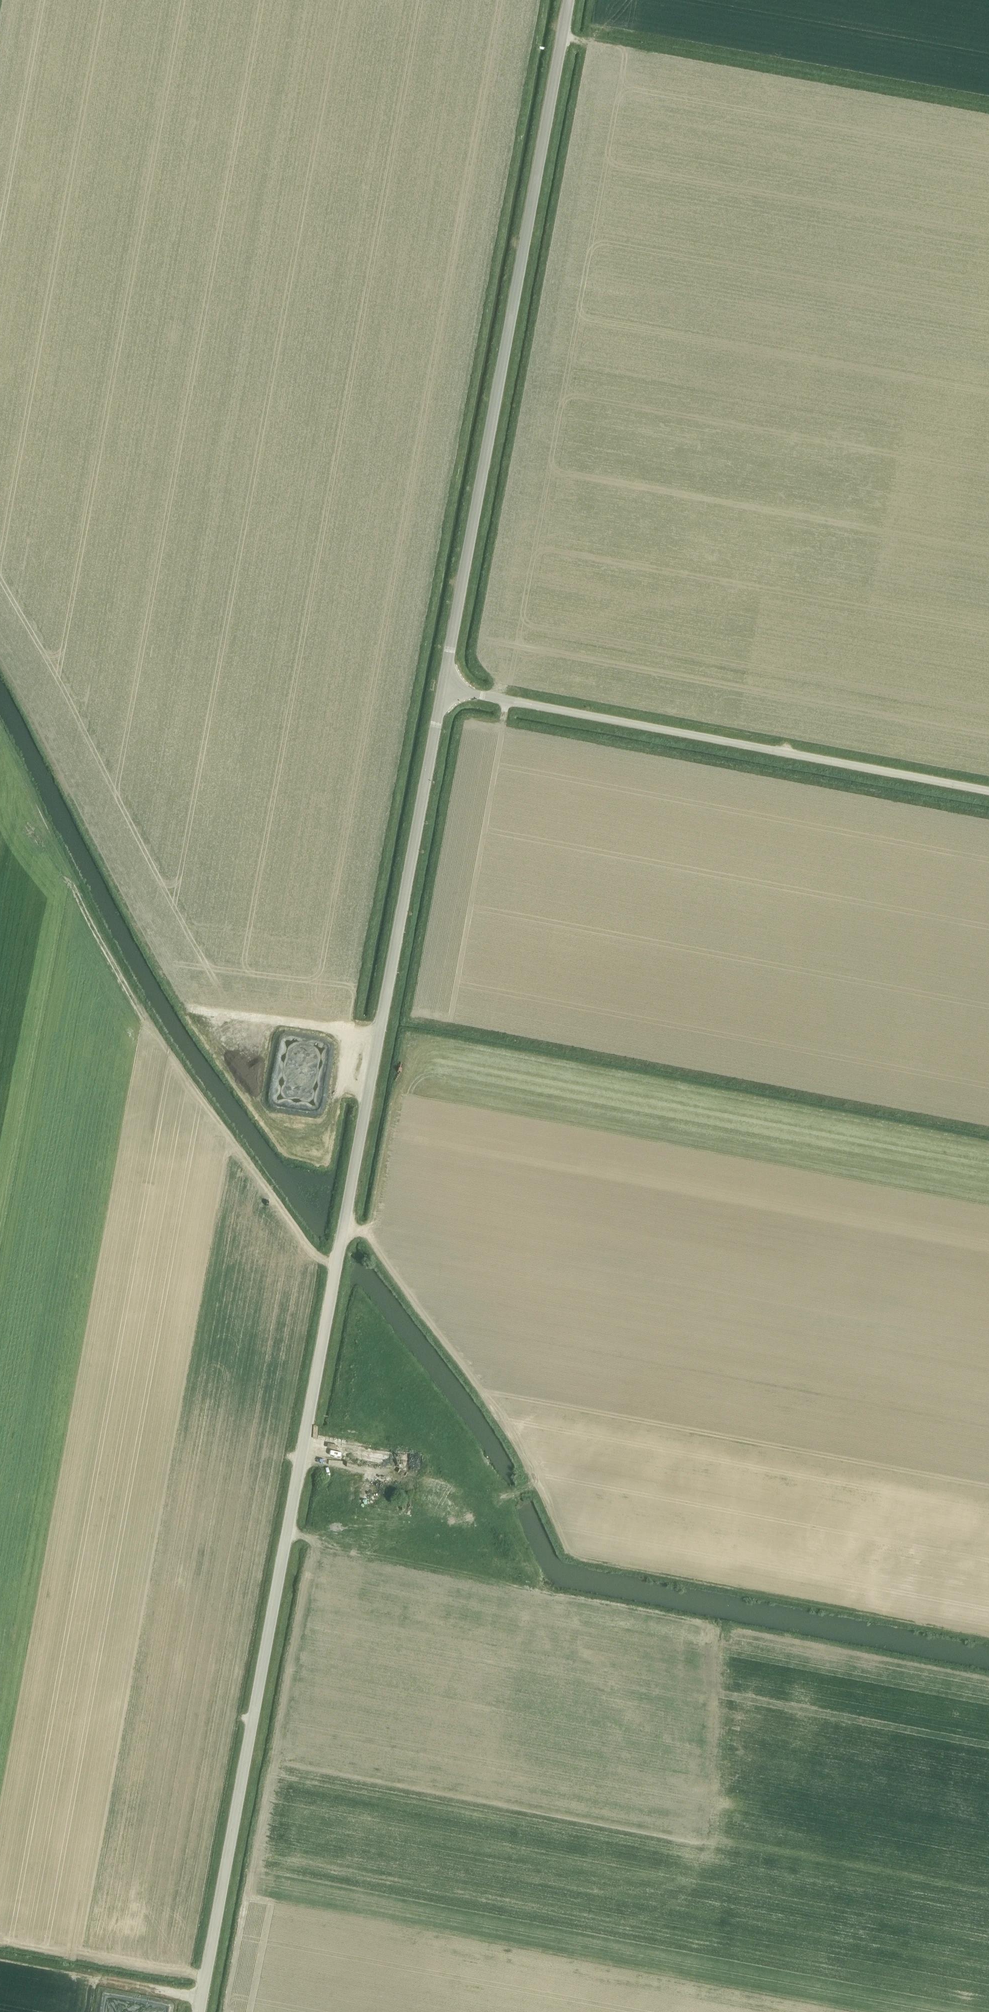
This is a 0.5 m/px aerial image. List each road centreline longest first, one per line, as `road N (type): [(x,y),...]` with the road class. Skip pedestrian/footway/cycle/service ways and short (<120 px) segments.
road 1 (tertiary): [(200,2011),(443,687)]
road 2 (tertiary): [(443,687),(570,0)]
road 3 (unclassified): [(988,791),(443,687)]

